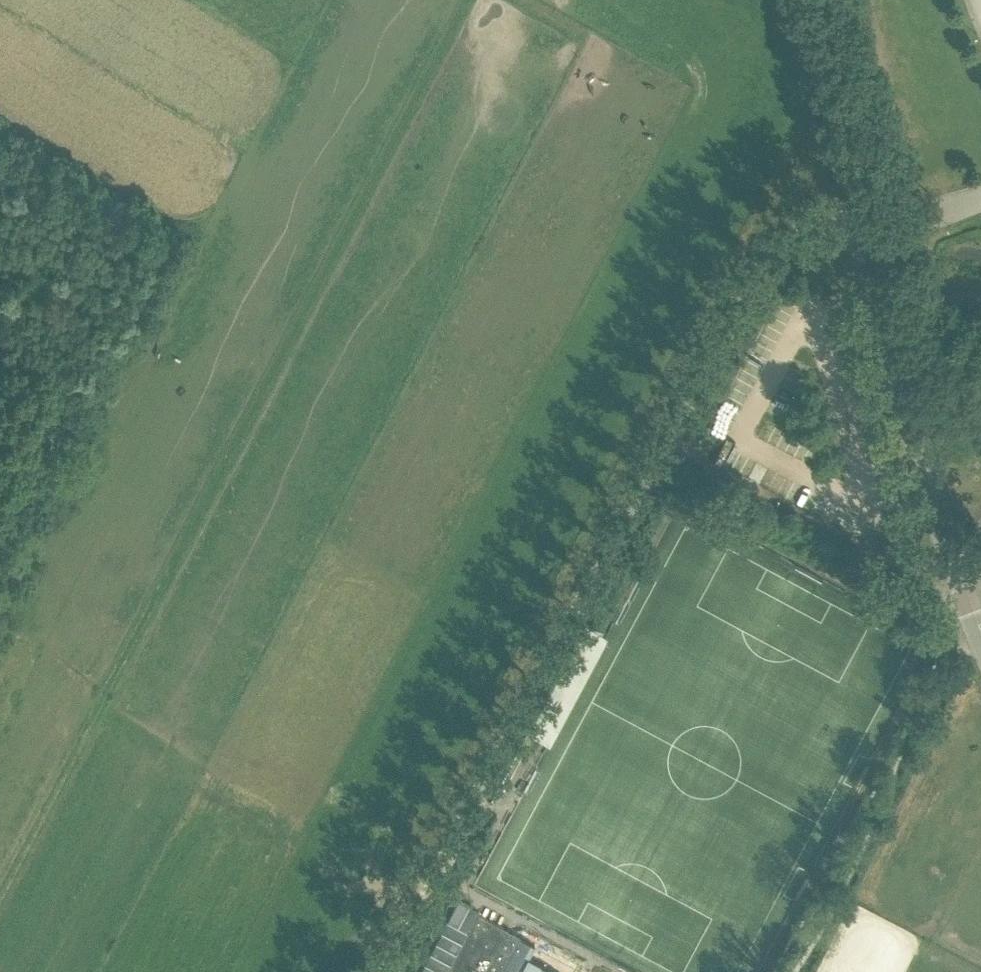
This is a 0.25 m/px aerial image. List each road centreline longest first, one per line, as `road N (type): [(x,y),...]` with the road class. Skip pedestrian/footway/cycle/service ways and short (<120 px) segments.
road 1 (unclassified): [(385,971),(771,251),(822,224),(860,224)]
road 2 (unclassified): [(980,634),(944,542),(860,224)]
road 3 (unclassified): [(860,224),(800,0)]

